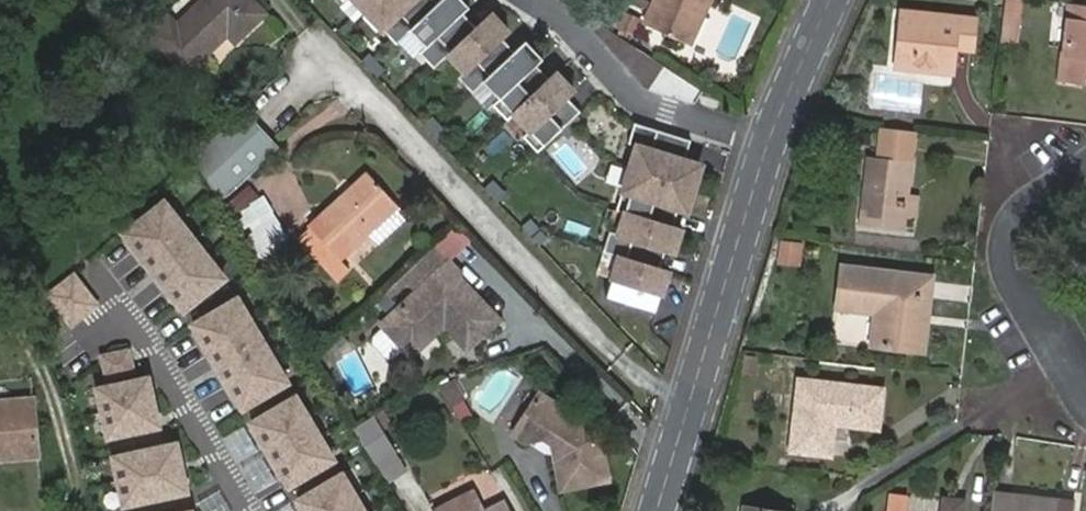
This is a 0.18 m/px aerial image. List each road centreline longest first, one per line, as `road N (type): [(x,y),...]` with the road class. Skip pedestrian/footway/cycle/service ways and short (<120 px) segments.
road 1 (residential): [(686,424),(323,52)]
road 2 (residential): [(686,424),(774,129),(829,0)]
road 3 (residential): [(1085,387),(1006,266),(1001,237),(1016,210)]

